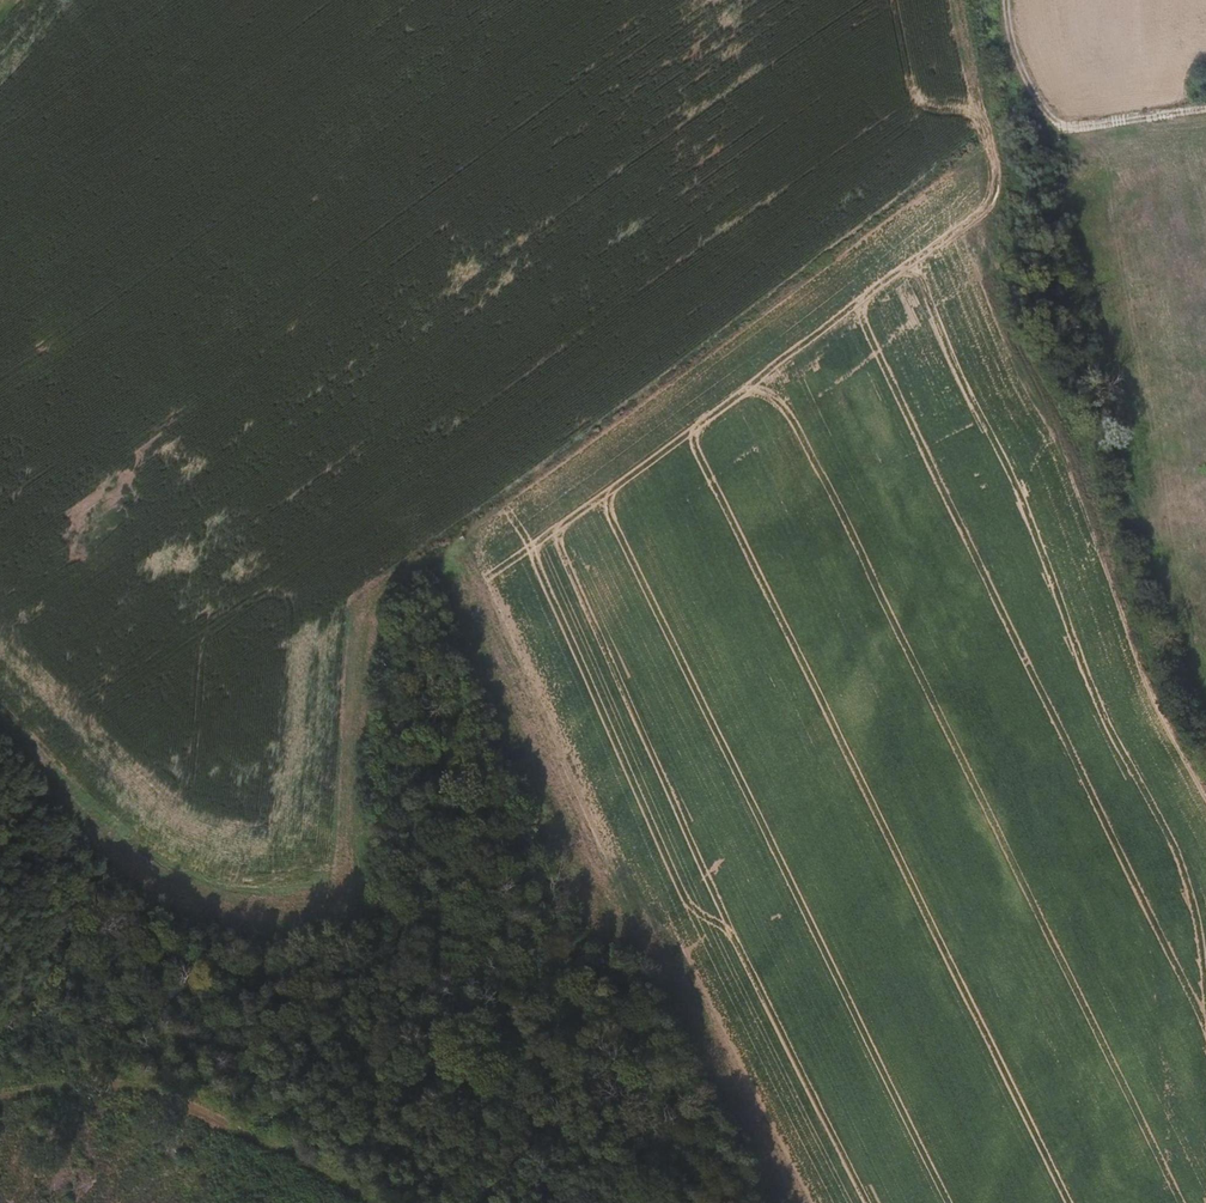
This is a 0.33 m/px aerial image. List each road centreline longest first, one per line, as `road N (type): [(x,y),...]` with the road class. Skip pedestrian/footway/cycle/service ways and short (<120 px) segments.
road 1 (track): [(1010,0),(1013,45),(1053,124),(1205,108)]

